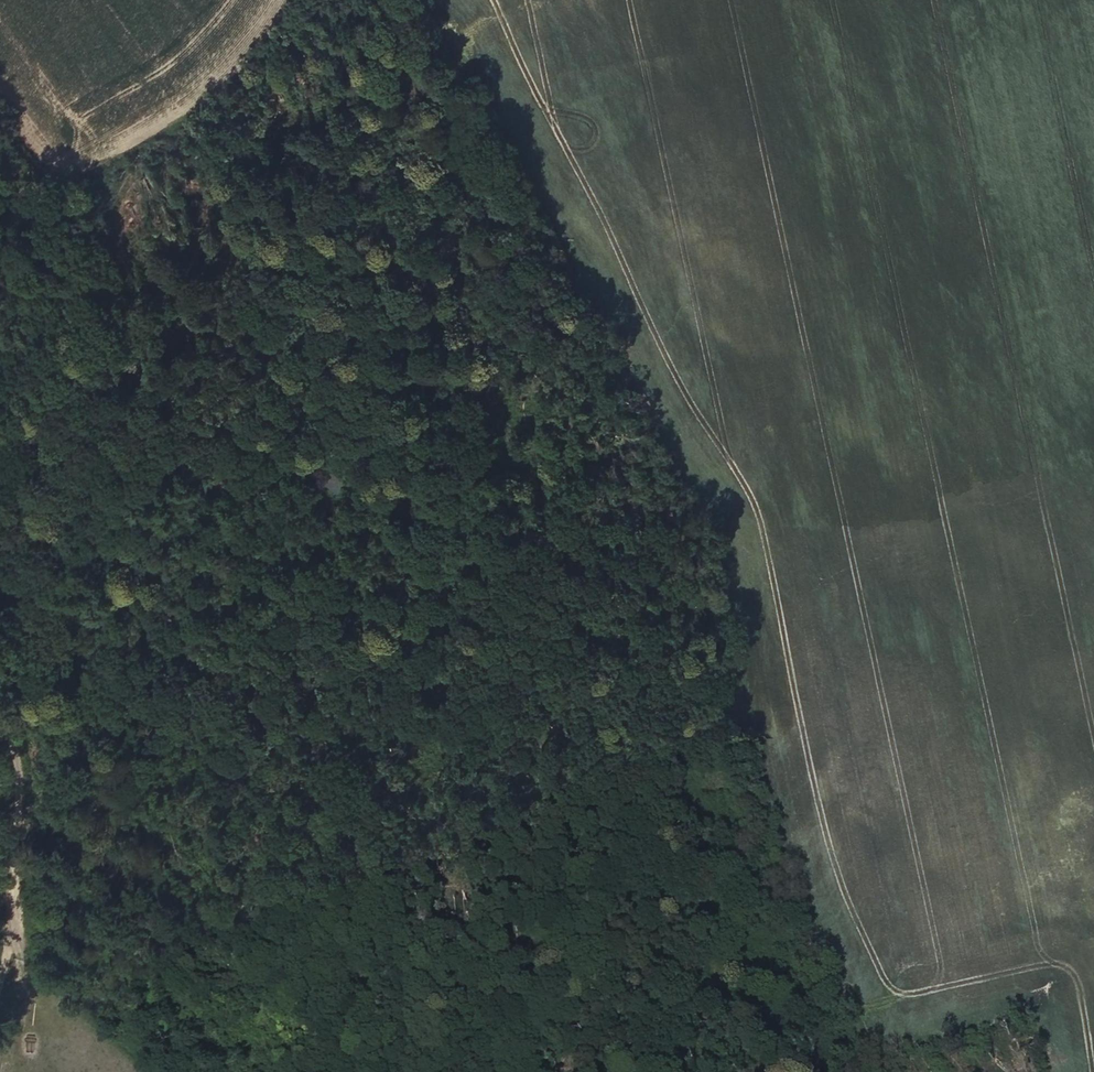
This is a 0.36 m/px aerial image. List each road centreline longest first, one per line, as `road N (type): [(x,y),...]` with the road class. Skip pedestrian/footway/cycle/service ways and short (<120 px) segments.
road 1 (track): [(296,0),(134,175),(0,342)]
road 2 (track): [(0,718),(14,984),(0,1021)]

